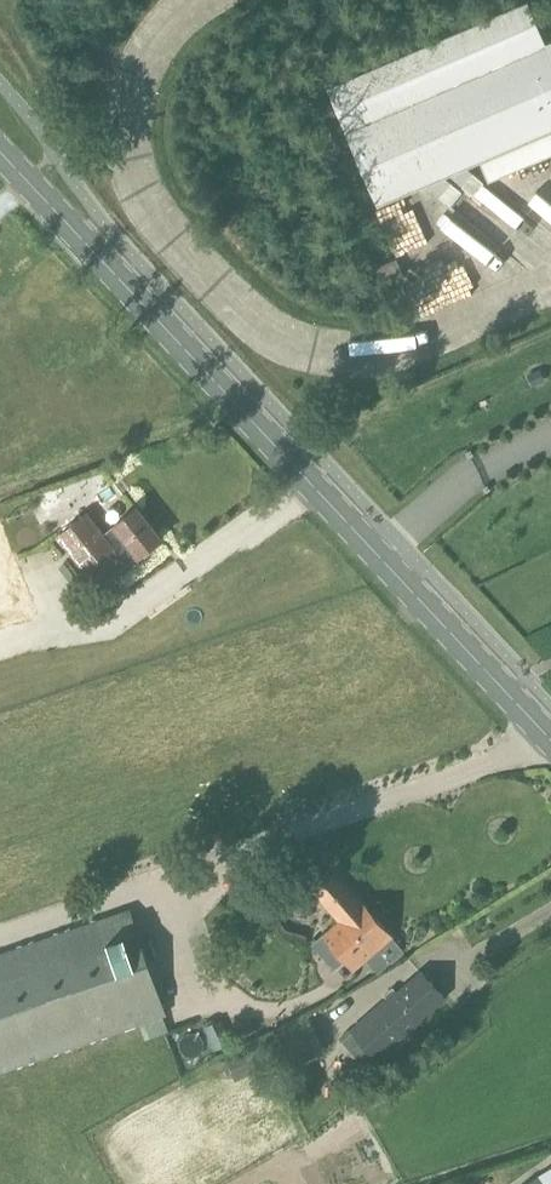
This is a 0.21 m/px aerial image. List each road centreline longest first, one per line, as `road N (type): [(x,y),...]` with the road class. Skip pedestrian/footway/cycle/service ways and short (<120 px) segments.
road 1 (primary): [(550,737),(0,150)]

